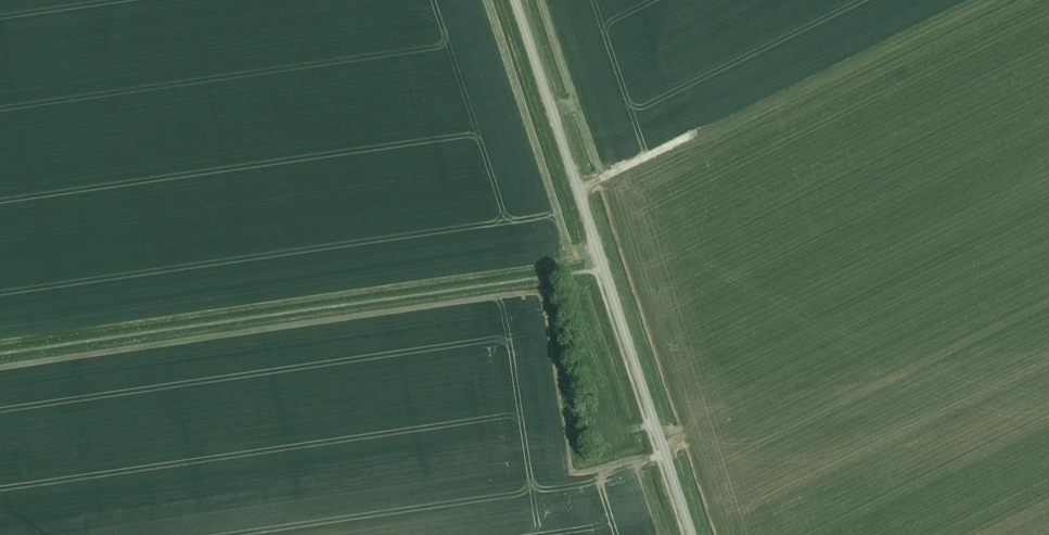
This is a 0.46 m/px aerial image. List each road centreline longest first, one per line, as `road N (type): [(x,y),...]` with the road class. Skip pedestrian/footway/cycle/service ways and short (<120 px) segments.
road 1 (unclassified): [(603,268),(514,0)]
road 2 (unclassified): [(603,268),(692,534)]

